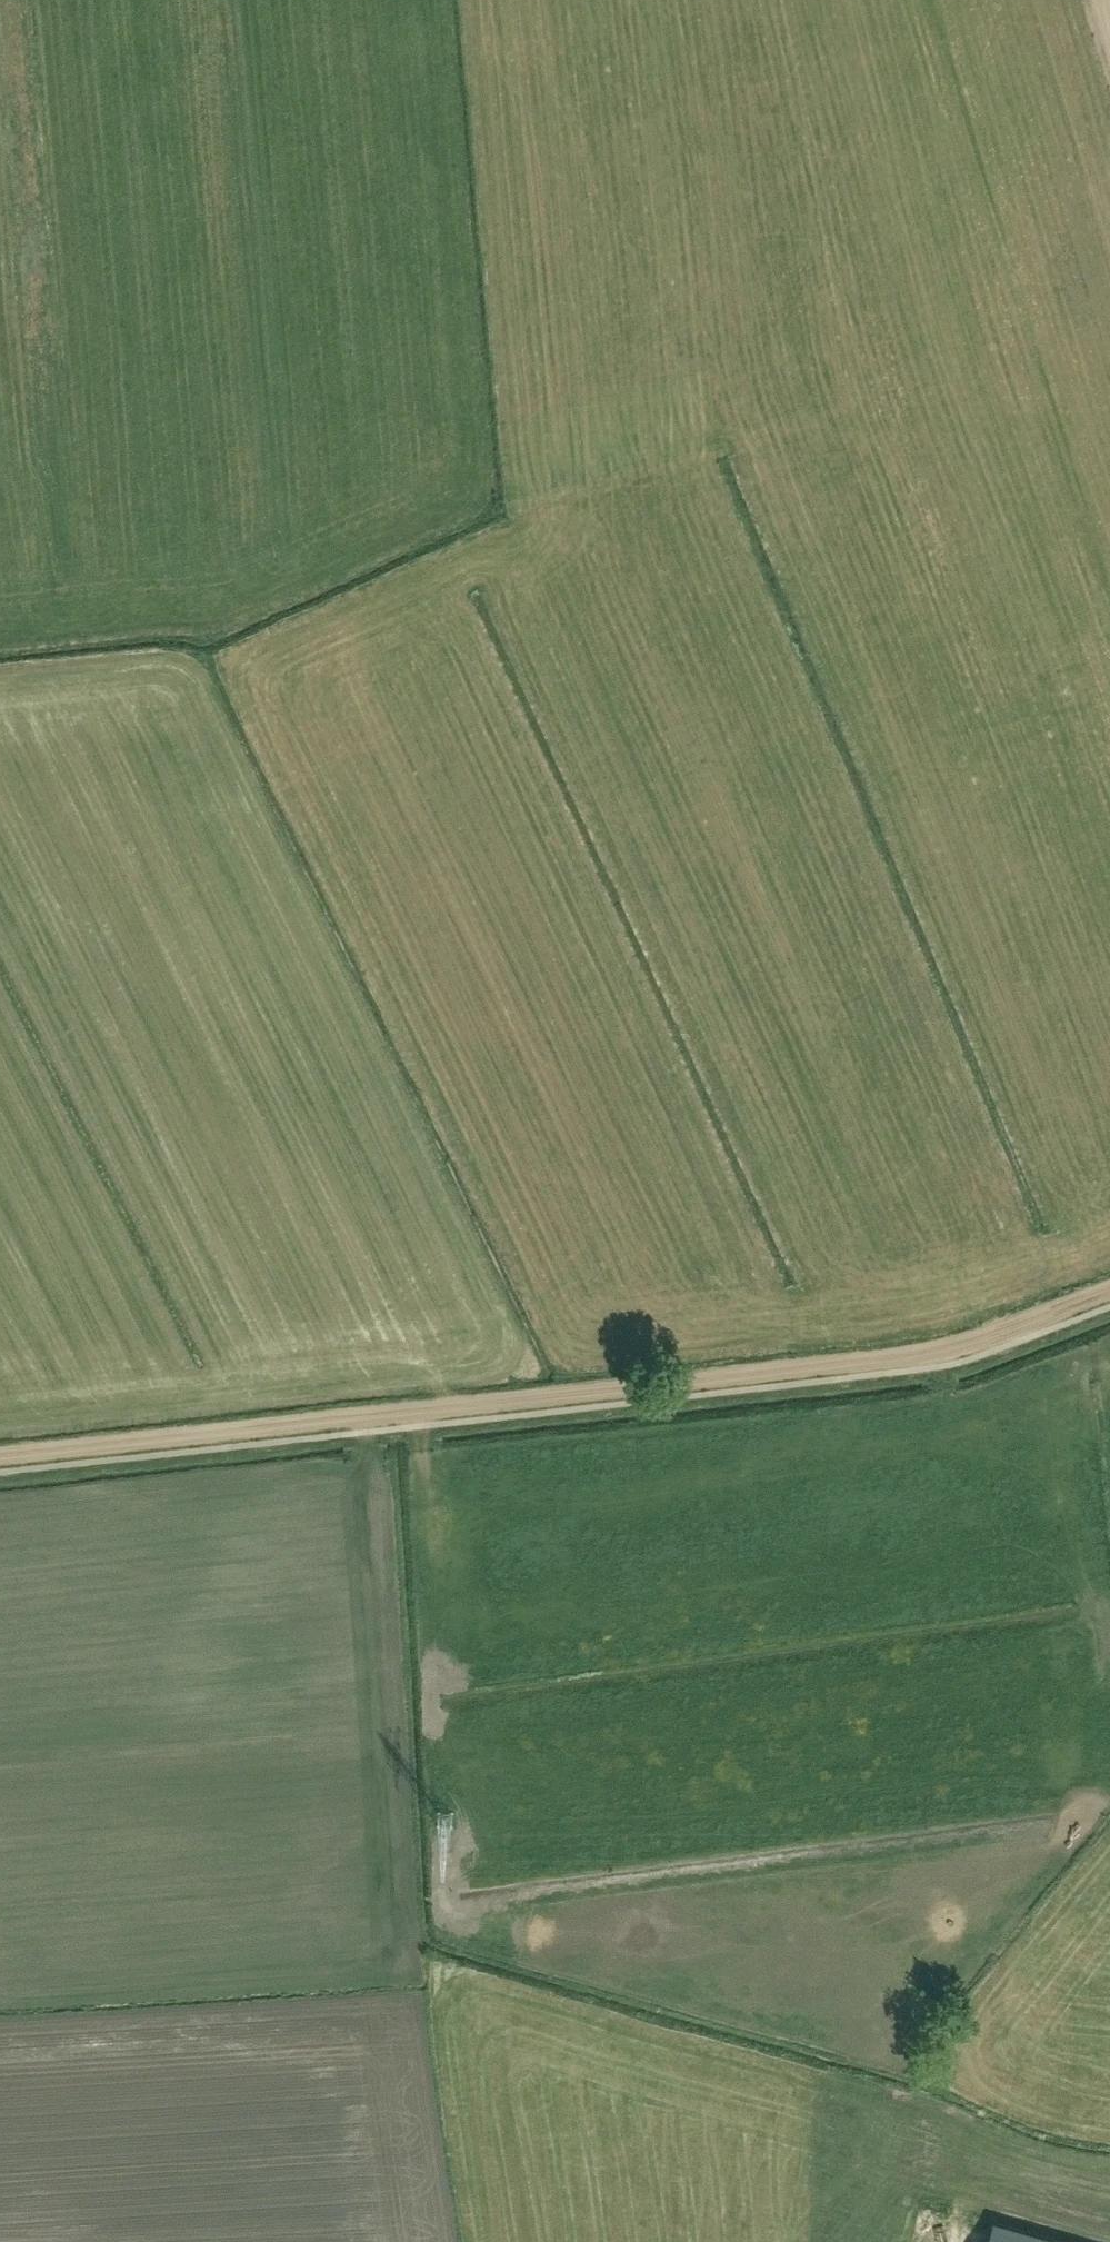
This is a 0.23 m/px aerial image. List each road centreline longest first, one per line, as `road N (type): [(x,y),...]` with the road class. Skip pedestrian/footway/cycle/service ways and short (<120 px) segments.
road 1 (track): [(1109,1291),(932,1355),(0,1459)]

